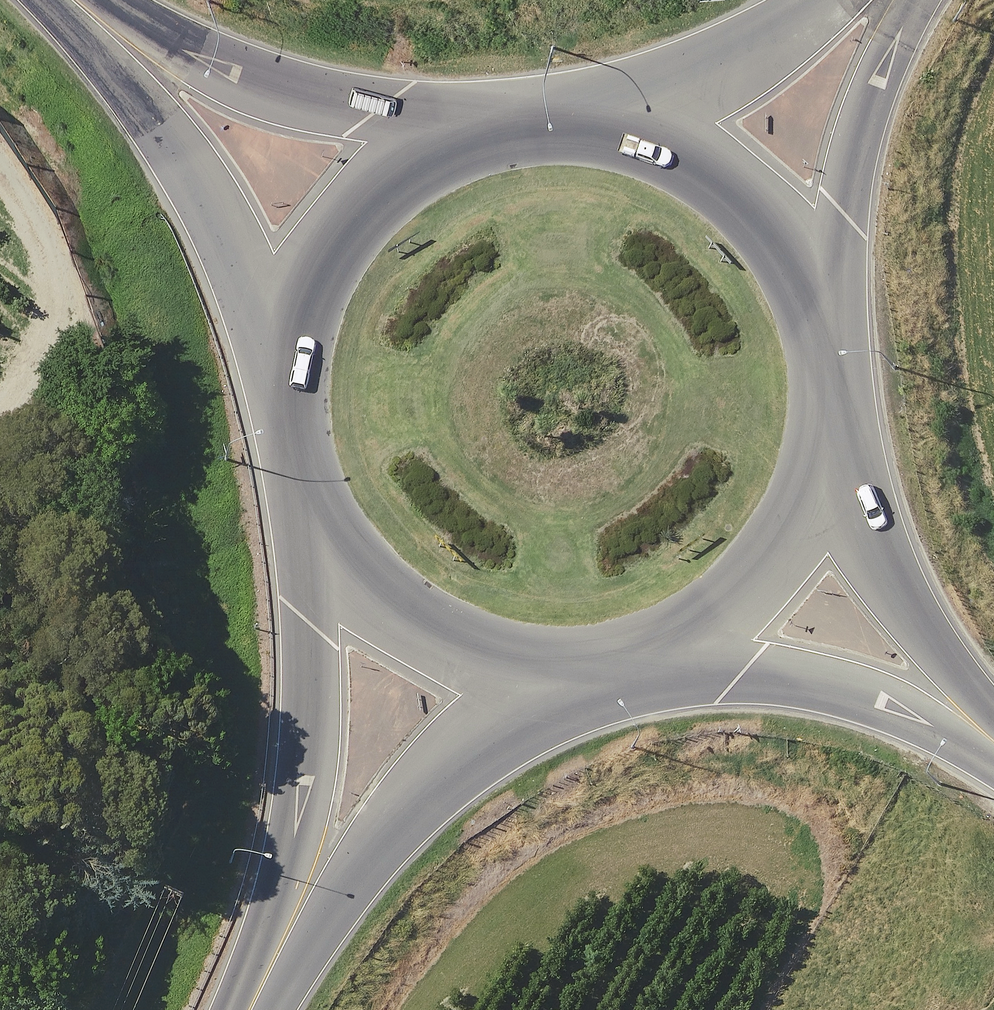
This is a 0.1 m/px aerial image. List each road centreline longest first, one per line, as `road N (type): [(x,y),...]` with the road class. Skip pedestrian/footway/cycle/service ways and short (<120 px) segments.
road 1 (trunk): [(245,1009),(293,803),(318,529)]
road 2 (trunk): [(577,668),(506,707),(393,809),(246,1009)]
road 3 (tertiary): [(287,366),(171,154),(52,0)]
road 4 (tertiary): [(93,0),(223,70),(468,146)]
road 5 (trunk): [(986,742),(803,671),(634,657)]
road 6 (trunk): [(822,435),(834,503),(929,666),(986,742)]
road 7 (tertiary): [(904,0),(882,48),(808,301)]
road 8 (trunk): [(577,668),(515,666),(455,650),(401,620),(354,579),(318,529)]
road 9 (trunk): [(822,435),(801,508),(761,573),(704,624),(634,657)]
road 10 (trunk): [(287,366),(318,271),(351,221),(402,174),(468,146)]
road 11 (trunk): [(589,134),(656,151),(716,185),(765,232),(808,301)]
road 12 (tertiary): [(589,134),(690,92),(841,0)]
road 13 (trunk): [(318,529),(297,477),(287,366)]
road 14 (trunk): [(808,301),(821,362),(822,435)]
road 15 (trunk): [(468,146),(528,133),(589,134)]

